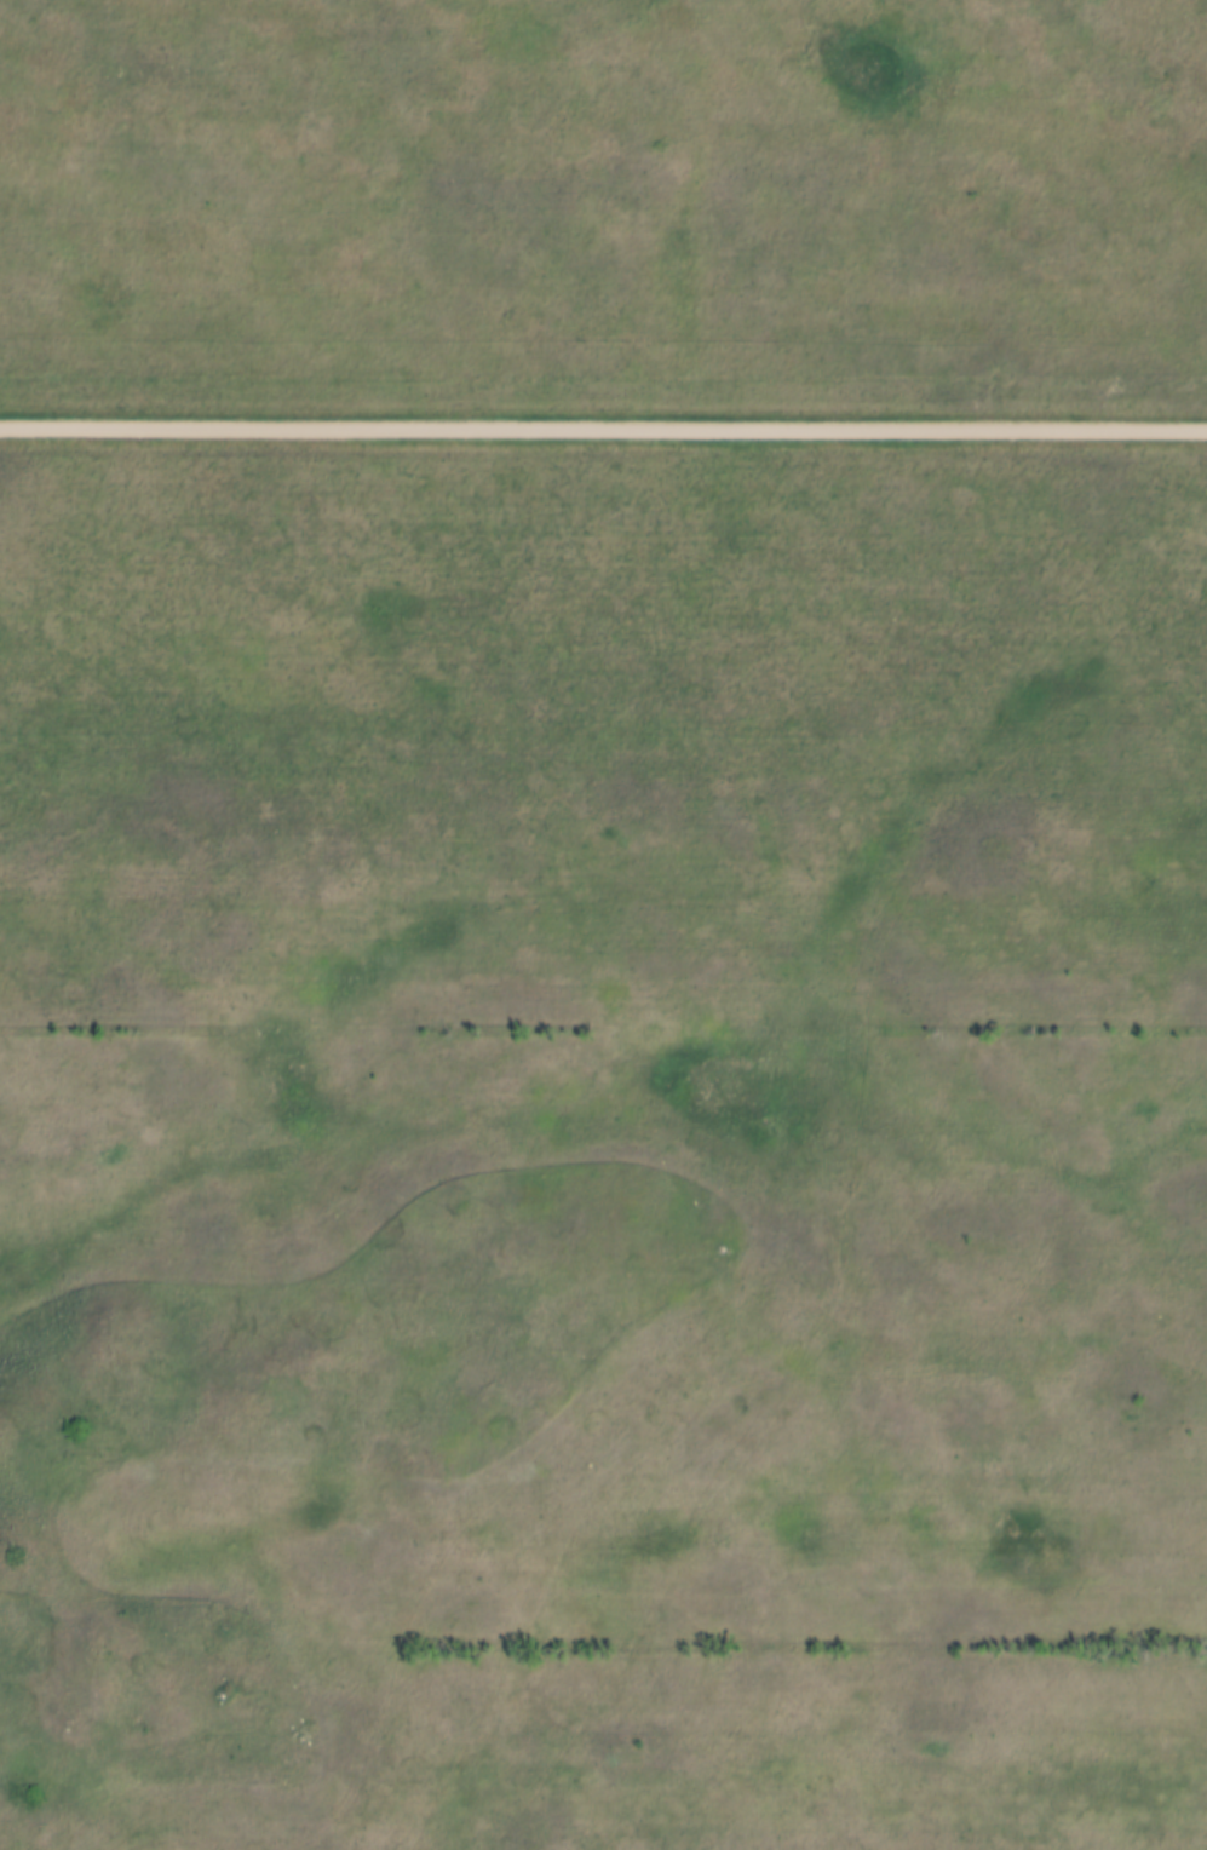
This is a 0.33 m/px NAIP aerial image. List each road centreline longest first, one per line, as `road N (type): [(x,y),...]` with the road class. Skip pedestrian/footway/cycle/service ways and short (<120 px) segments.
road 1 (residential): [(1206,428),(0,426)]

